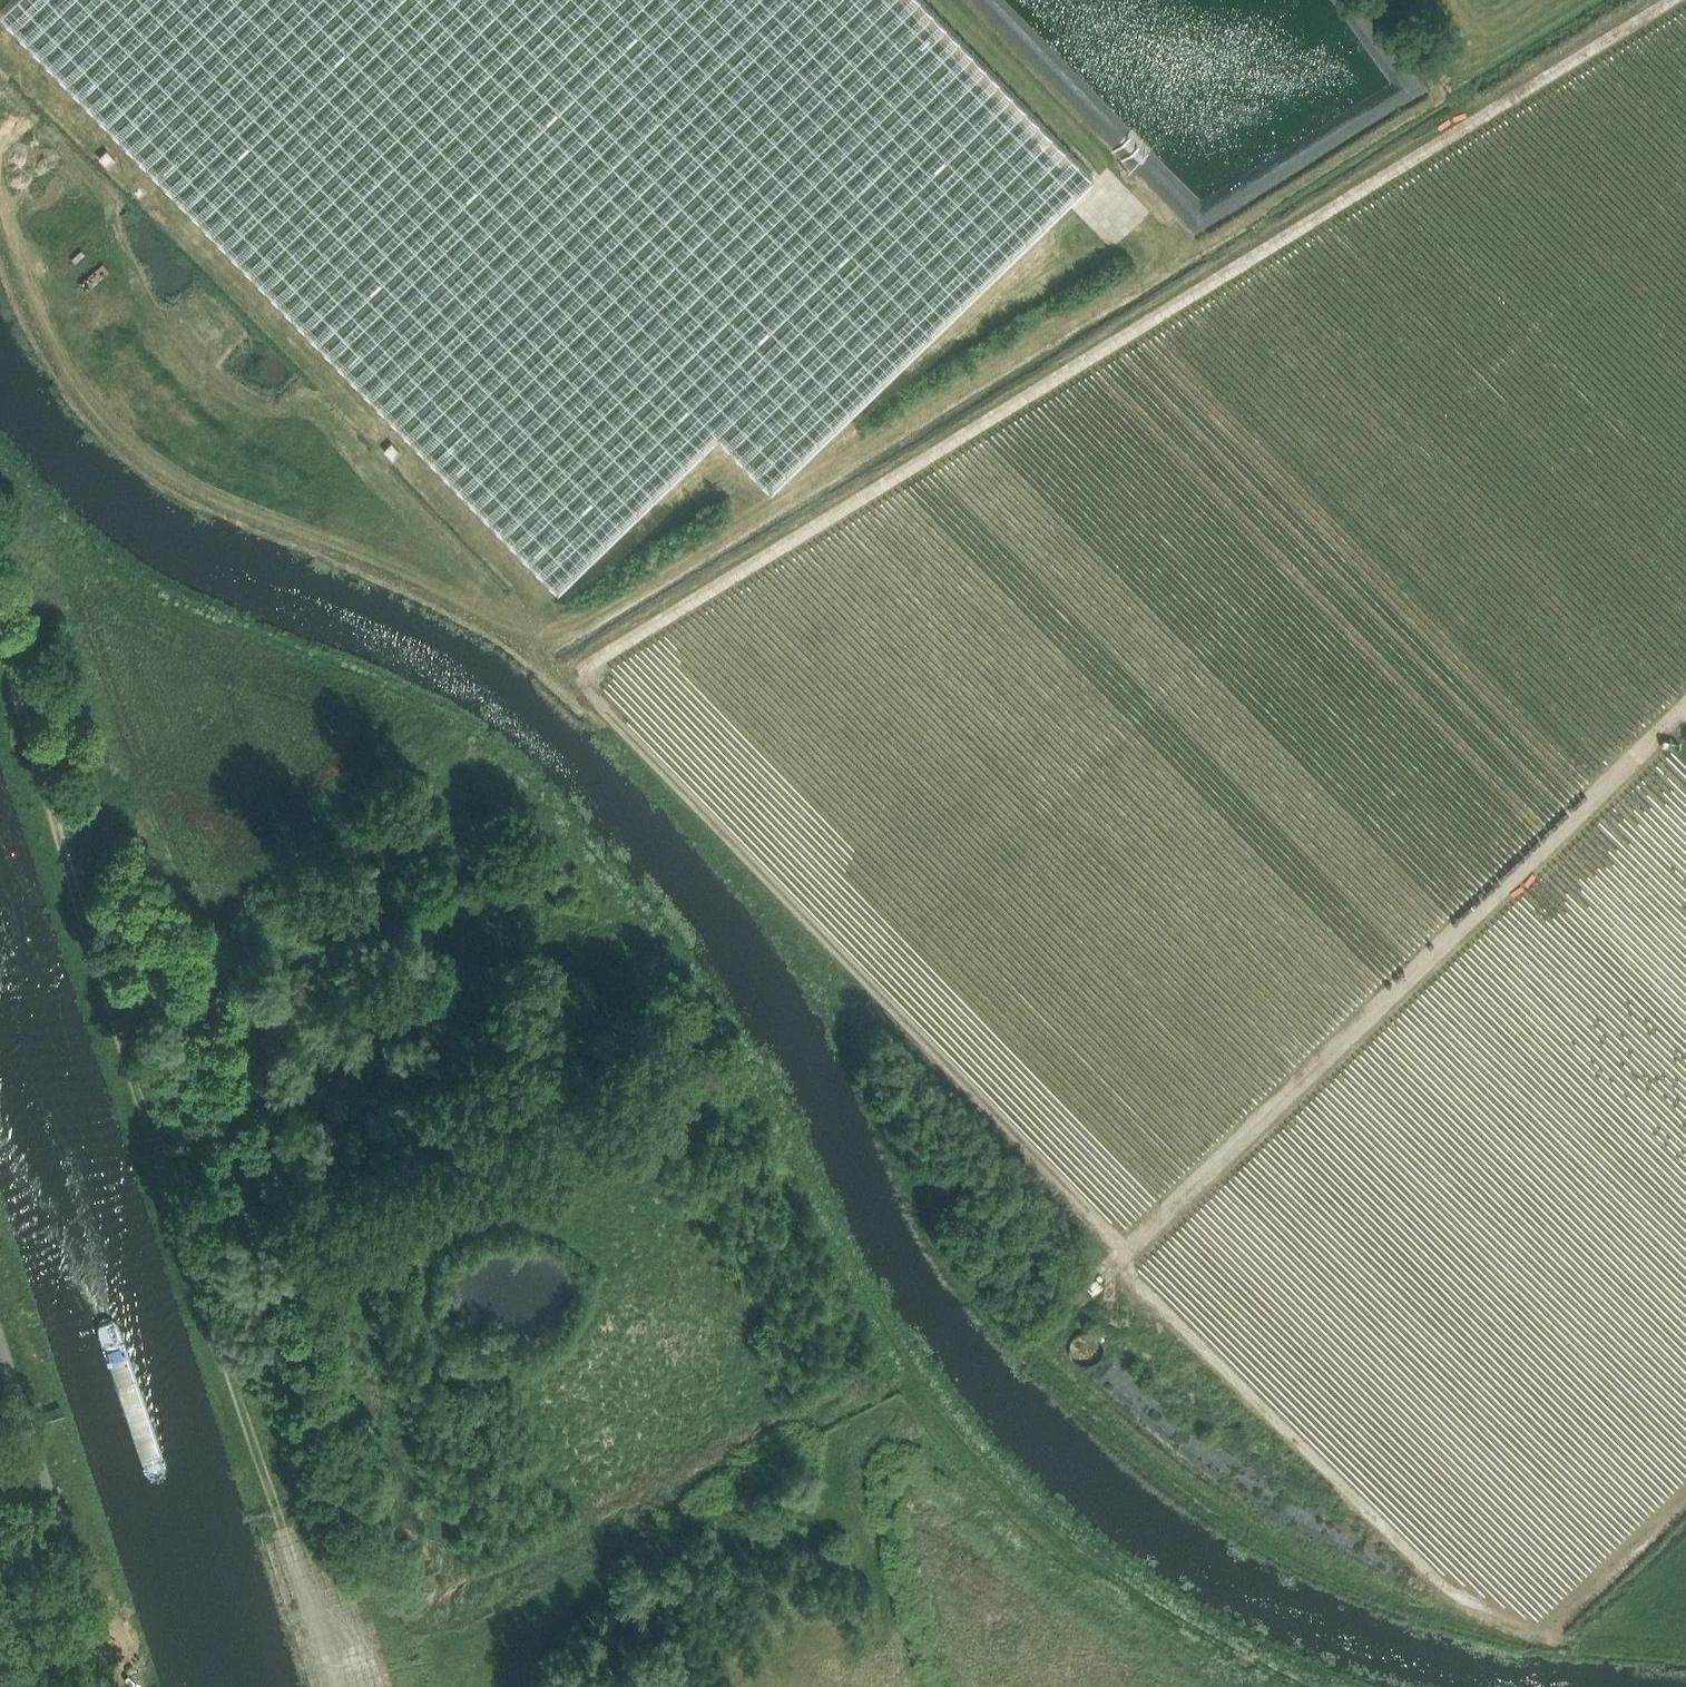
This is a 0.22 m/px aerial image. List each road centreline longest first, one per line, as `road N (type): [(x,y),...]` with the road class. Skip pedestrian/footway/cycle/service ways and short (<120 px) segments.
road 1 (track): [(0,597),(188,1230),(274,1477)]
road 2 (track): [(1104,1281),(1685,715)]
road 3 (unclassified): [(0,1323),(115,1686)]
road 4 (track): [(274,1477),(342,1635)]

